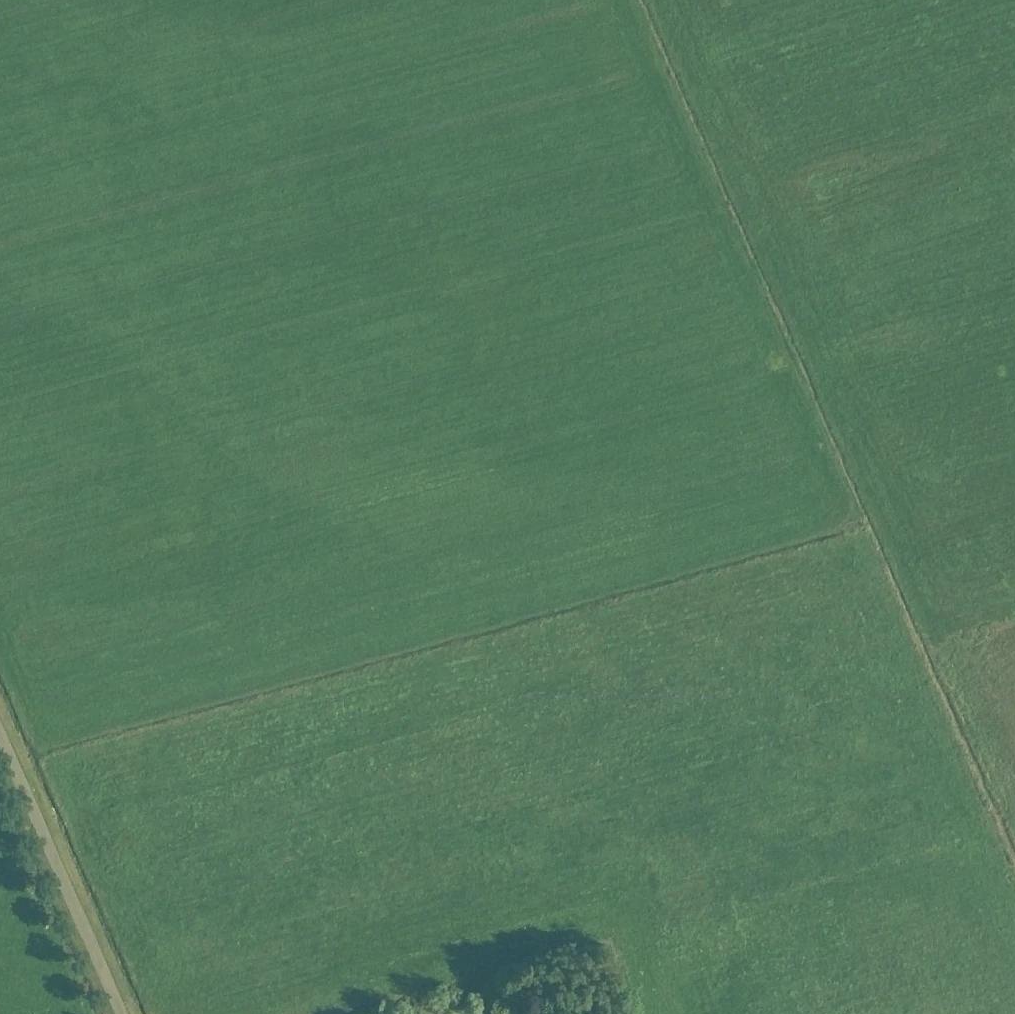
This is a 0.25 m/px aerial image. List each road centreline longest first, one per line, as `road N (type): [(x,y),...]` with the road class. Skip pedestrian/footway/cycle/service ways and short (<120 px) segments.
road 1 (unclassified): [(121,1013),(0,737)]

